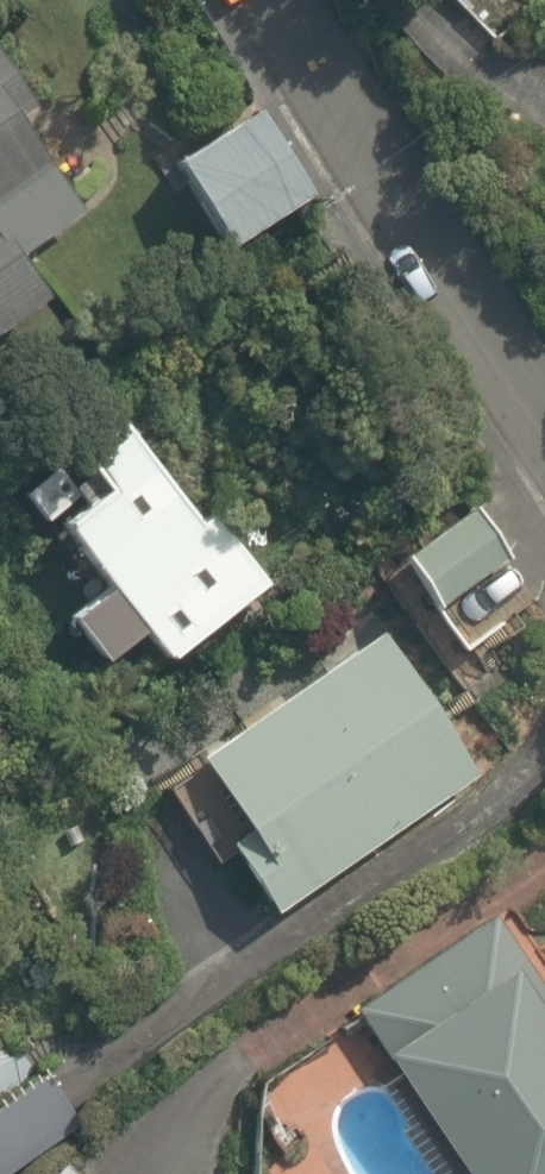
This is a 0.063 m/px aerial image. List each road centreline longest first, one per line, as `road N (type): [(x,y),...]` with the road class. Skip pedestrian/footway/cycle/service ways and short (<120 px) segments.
road 1 (residential): [(283,0),(544,410)]

